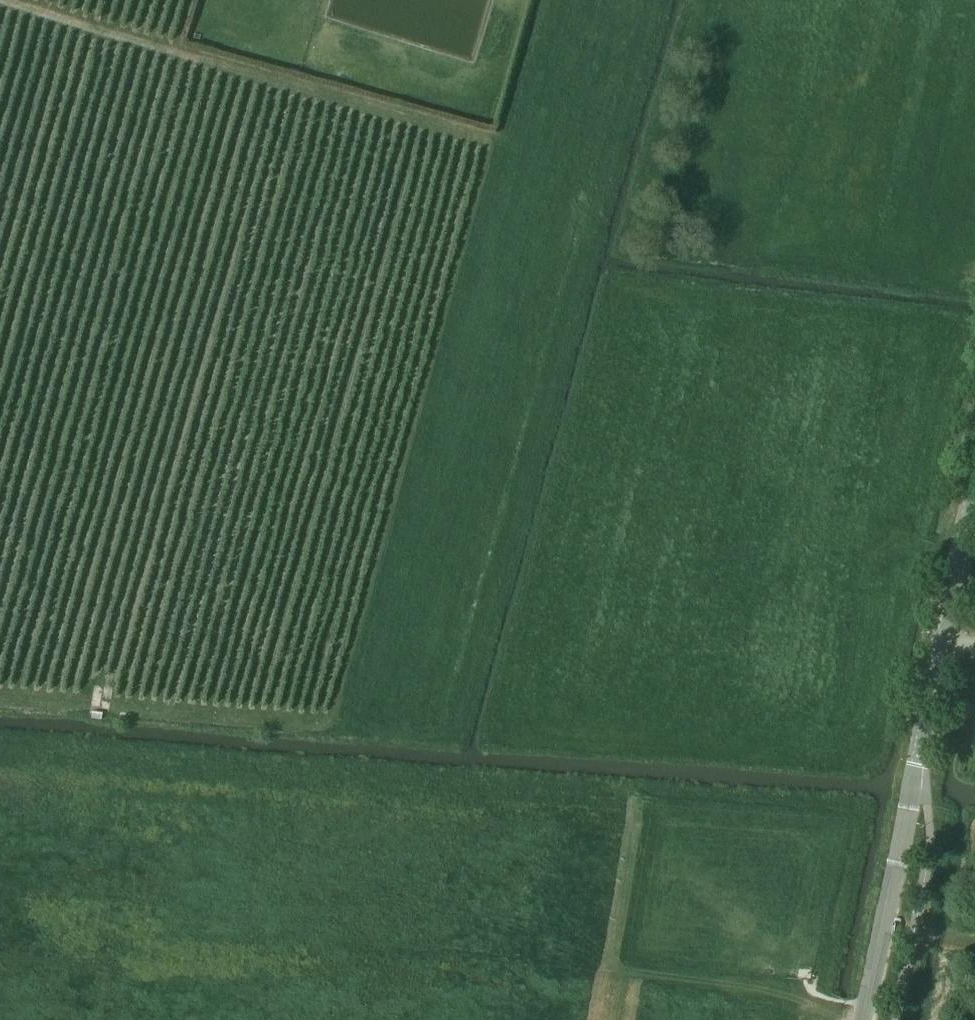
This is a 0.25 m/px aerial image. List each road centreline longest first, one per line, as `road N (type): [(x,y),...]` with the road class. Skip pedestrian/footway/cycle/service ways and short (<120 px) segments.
road 1 (tertiary): [(864,1019),(974,486)]

